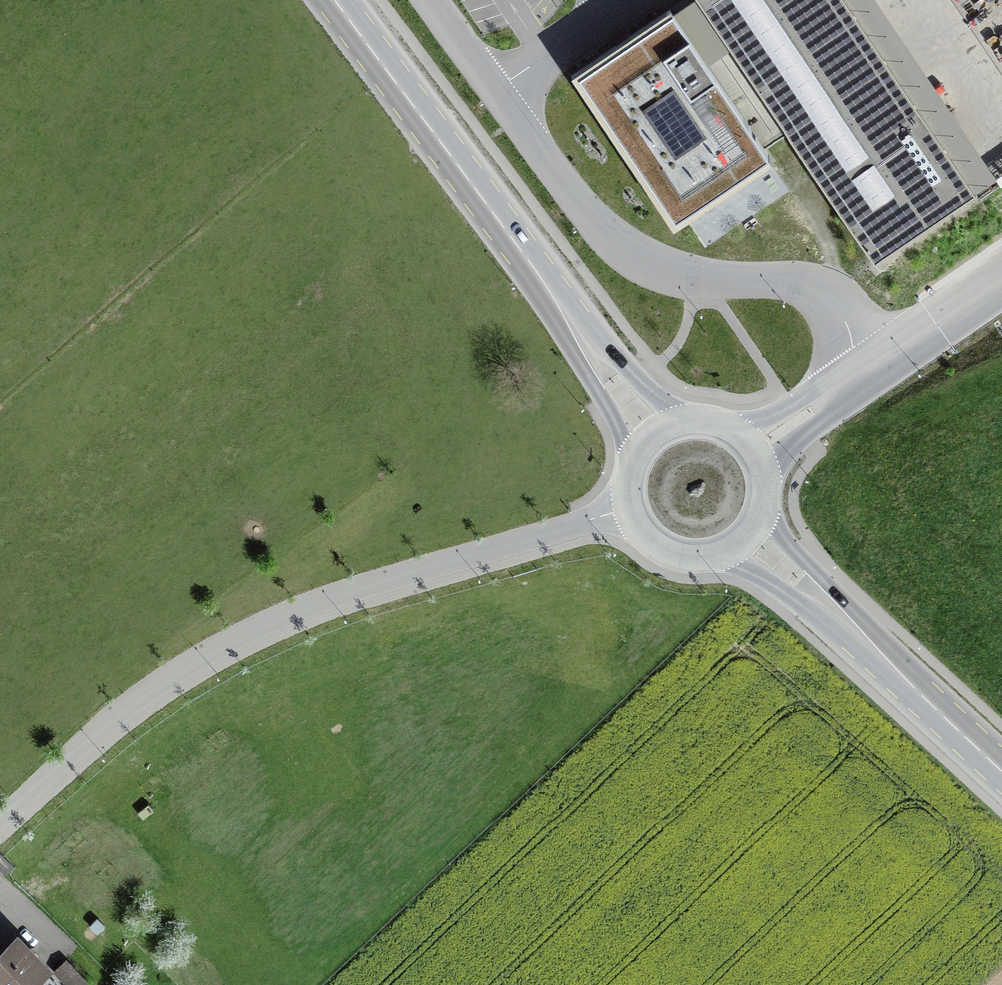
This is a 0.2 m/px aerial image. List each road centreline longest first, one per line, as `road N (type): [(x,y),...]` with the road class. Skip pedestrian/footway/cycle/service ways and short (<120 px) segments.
road 1 (unclassified): [(860,371),(845,322),(821,292),(692,275),(624,248),(572,196),(428,0)]
road 2 (unclassified): [(286,615),(632,512)]
road 3 (unclassified): [(286,615),(142,695),(0,815)]
road 4 (primary): [(529,259),(336,0)]
road 5 (primary): [(914,689),(764,509)]
road 6 (primary): [(724,552),(914,689)]
road 7 (primary): [(529,259),(632,464)]
road 8 (primary): [(684,420),(529,259)]
road 9 (unclassified): [(1001,275),(860,371)]
road 10 (unclassified): [(766,479),(840,385)]
road 11 (primary): [(1001,771),(914,689)]

